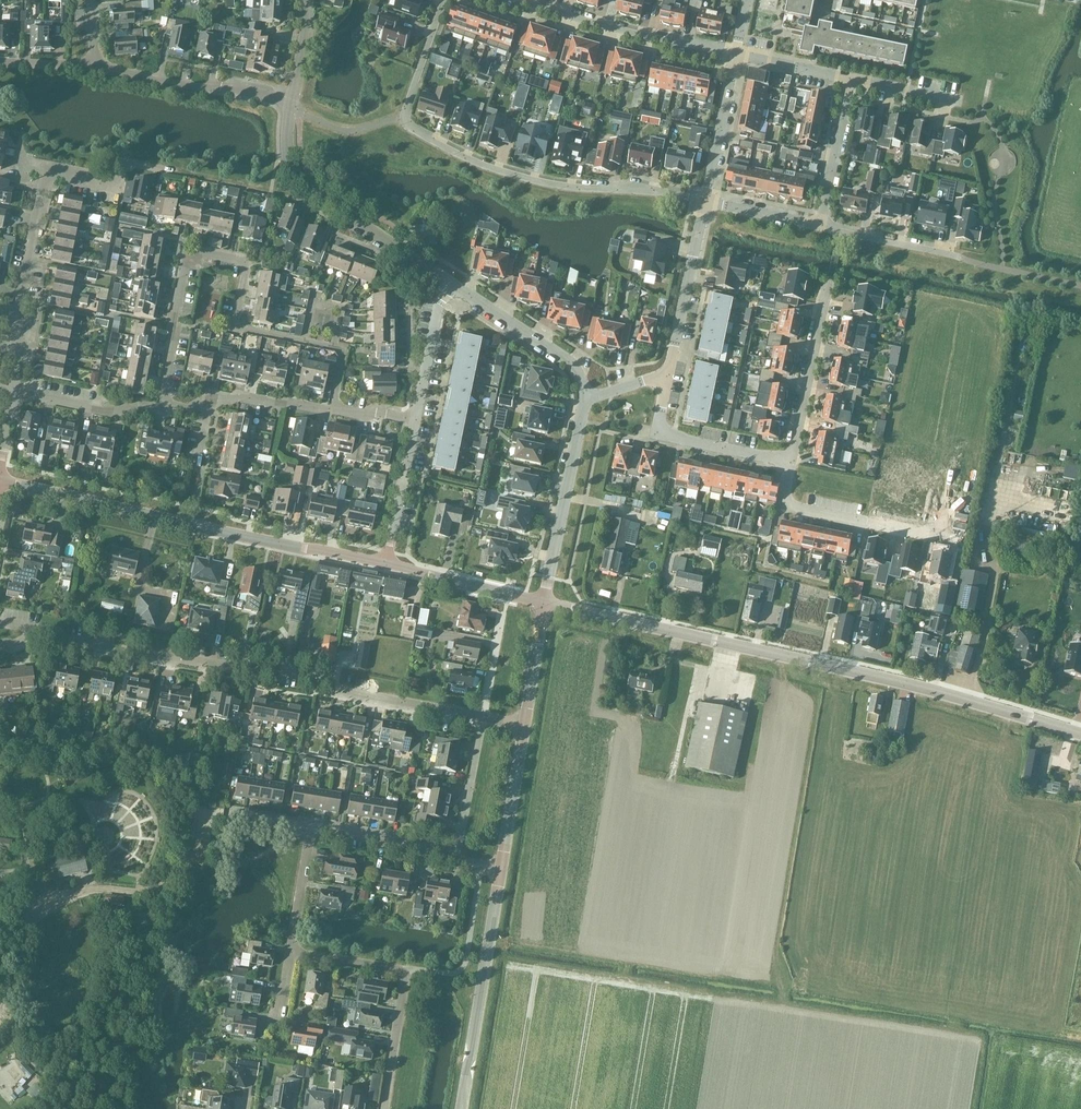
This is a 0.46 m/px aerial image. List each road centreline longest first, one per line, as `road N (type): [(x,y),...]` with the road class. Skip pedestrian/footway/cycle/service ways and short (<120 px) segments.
road 1 (tertiary): [(1080,732),(544,602)]
road 2 (residential): [(482,718),(338,692),(325,678),(169,660),(64,641),(33,627)]
road 3 (residential): [(333,412),(341,352),(235,326),(245,269),(237,257),(193,252),(185,261),(156,409)]
road 4 (residential): [(705,202),(541,184),(484,168),(408,129),(448,0)]
road 5 (residential): [(385,562),(0,480)]
road 6 (residential): [(444,282),(296,180),(289,105)]
road 7 (residential): [(385,1108),(405,982),(400,969),(289,950)]
road 8 (tertiary): [(461,1108),(499,871)]
road 9 (residential): [(737,57),(515,0)]
road 10 (residential): [(584,398),(544,602)]
road 11 (residential): [(16,318),(45,193),(55,181),(116,182)]
road 12 (residential): [(793,462),(673,438),(659,424),(658,377)]
road 13 (residential): [(793,462),(832,277)]
road 14 (residential): [(444,282),(570,363),(584,398)]
road 15 (residential): [(658,377),(670,364),(705,202)]
road 16 (residential): [(156,409),(189,407),(207,394),(333,412)]
road 17 (residential): [(544,602),(385,562)]
road 18 (residential): [(821,227),(849,81)]
road 19 (residential): [(705,202),(737,57)]
road 20 (residential): [(455,857),(310,826)]
road 21 (tertiary): [(499,871),(523,725)]
road 22 (residential): [(385,562),(414,420)]
road 23 (residential): [(13,392),(103,410),(156,409)]
road 24 (residential): [(455,857),(482,718)]
road 25 (residential): [(414,420),(444,282)]
road 26 (residential): [(955,256),(821,227)]
road 27 (residential): [(220,87),(95,66)]
road 28 (residential): [(289,950),(310,826)]
road 29 (tertiary): [(523,725),(544,602)]
road 30 (residential): [(864,523),(786,506),(793,462)]

